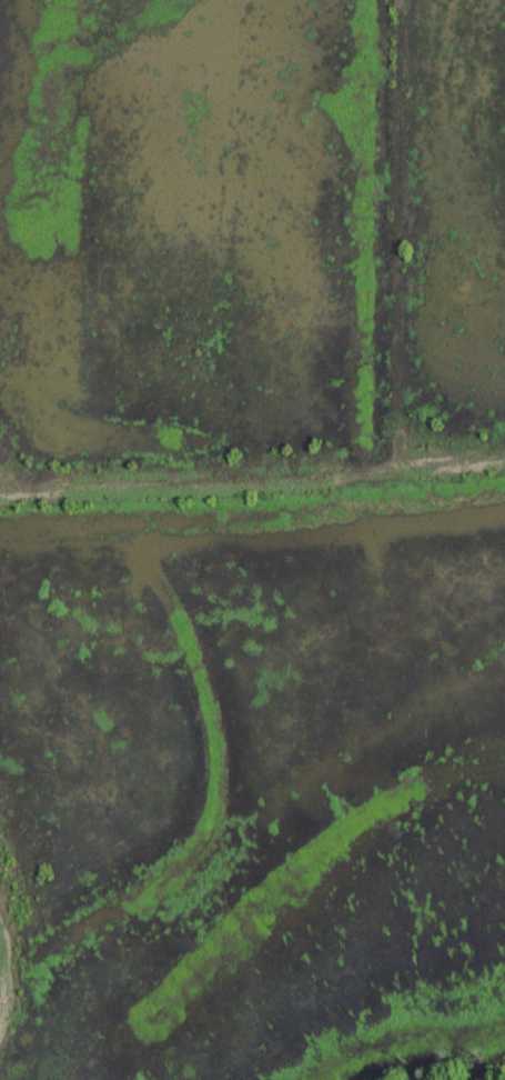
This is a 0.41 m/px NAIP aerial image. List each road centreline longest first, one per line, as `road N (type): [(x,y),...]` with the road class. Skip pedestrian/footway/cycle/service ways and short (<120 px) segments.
road 1 (residential): [(504,466),(0,491)]
road 2 (residential): [(0,915),(12,978),(11,1018),(0,1042)]

